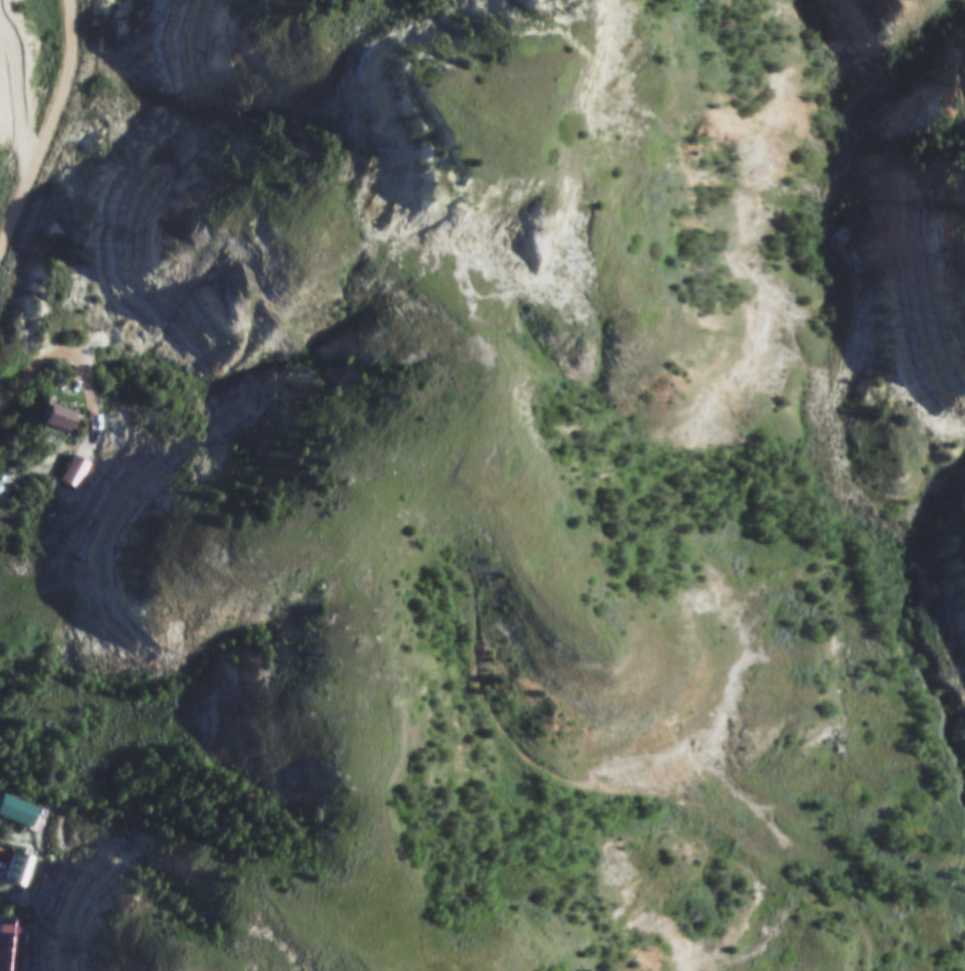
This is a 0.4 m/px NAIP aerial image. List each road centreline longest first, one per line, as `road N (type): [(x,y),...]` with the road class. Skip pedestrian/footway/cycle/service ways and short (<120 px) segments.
road 1 (track): [(372,542),(432,554),(477,579),(480,681),(503,726),(537,765),(567,784),(681,801),(726,820),(755,853),(769,894),(763,949),(770,970)]
road 2 (track): [(478,395),(391,484),(370,518),(368,633),(380,716),(376,843),(399,920),(426,970)]

